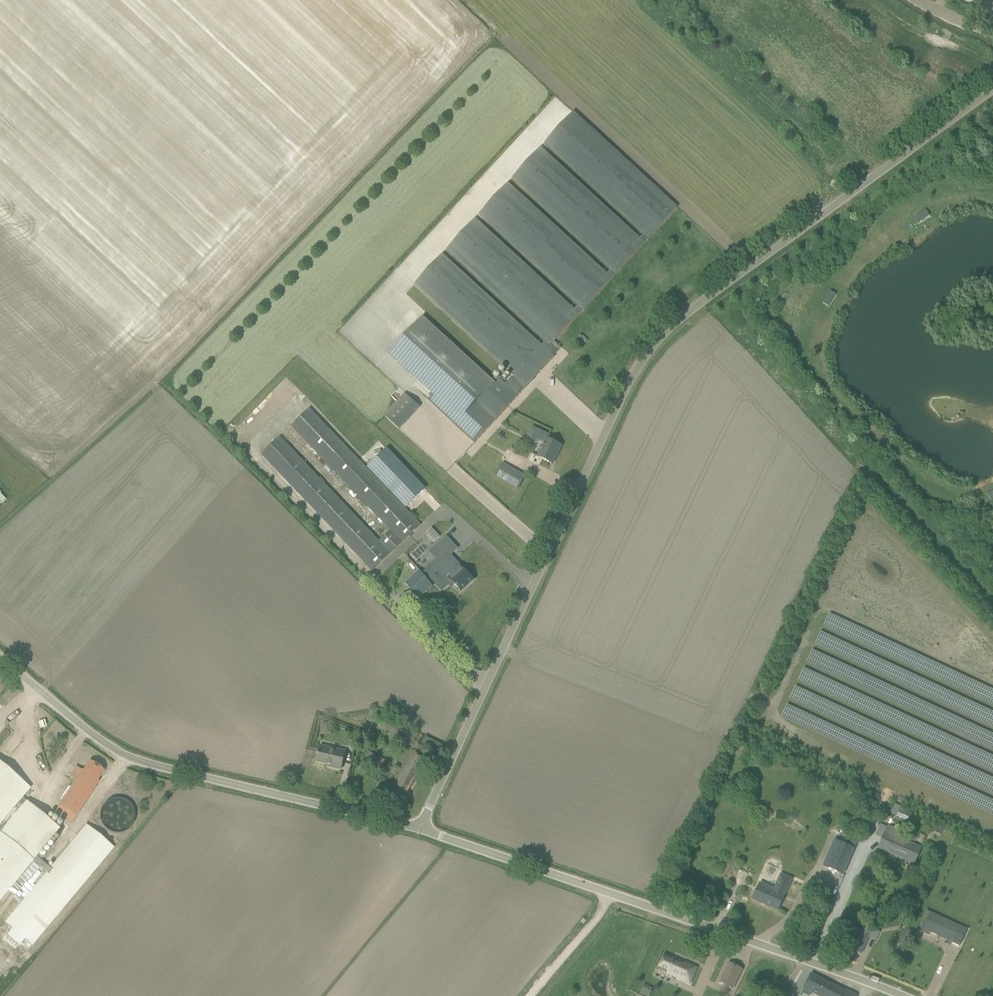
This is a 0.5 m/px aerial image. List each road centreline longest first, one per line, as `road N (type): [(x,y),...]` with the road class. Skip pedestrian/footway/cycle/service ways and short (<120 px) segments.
road 1 (unclassified): [(418,829),(648,353),(684,317),(992,89)]
road 2 (unclassified): [(903,995),(418,829)]
road 3 (unclassified): [(418,829),(165,771),(117,751),(0,654)]
road 4 (track): [(612,895),(527,995)]

